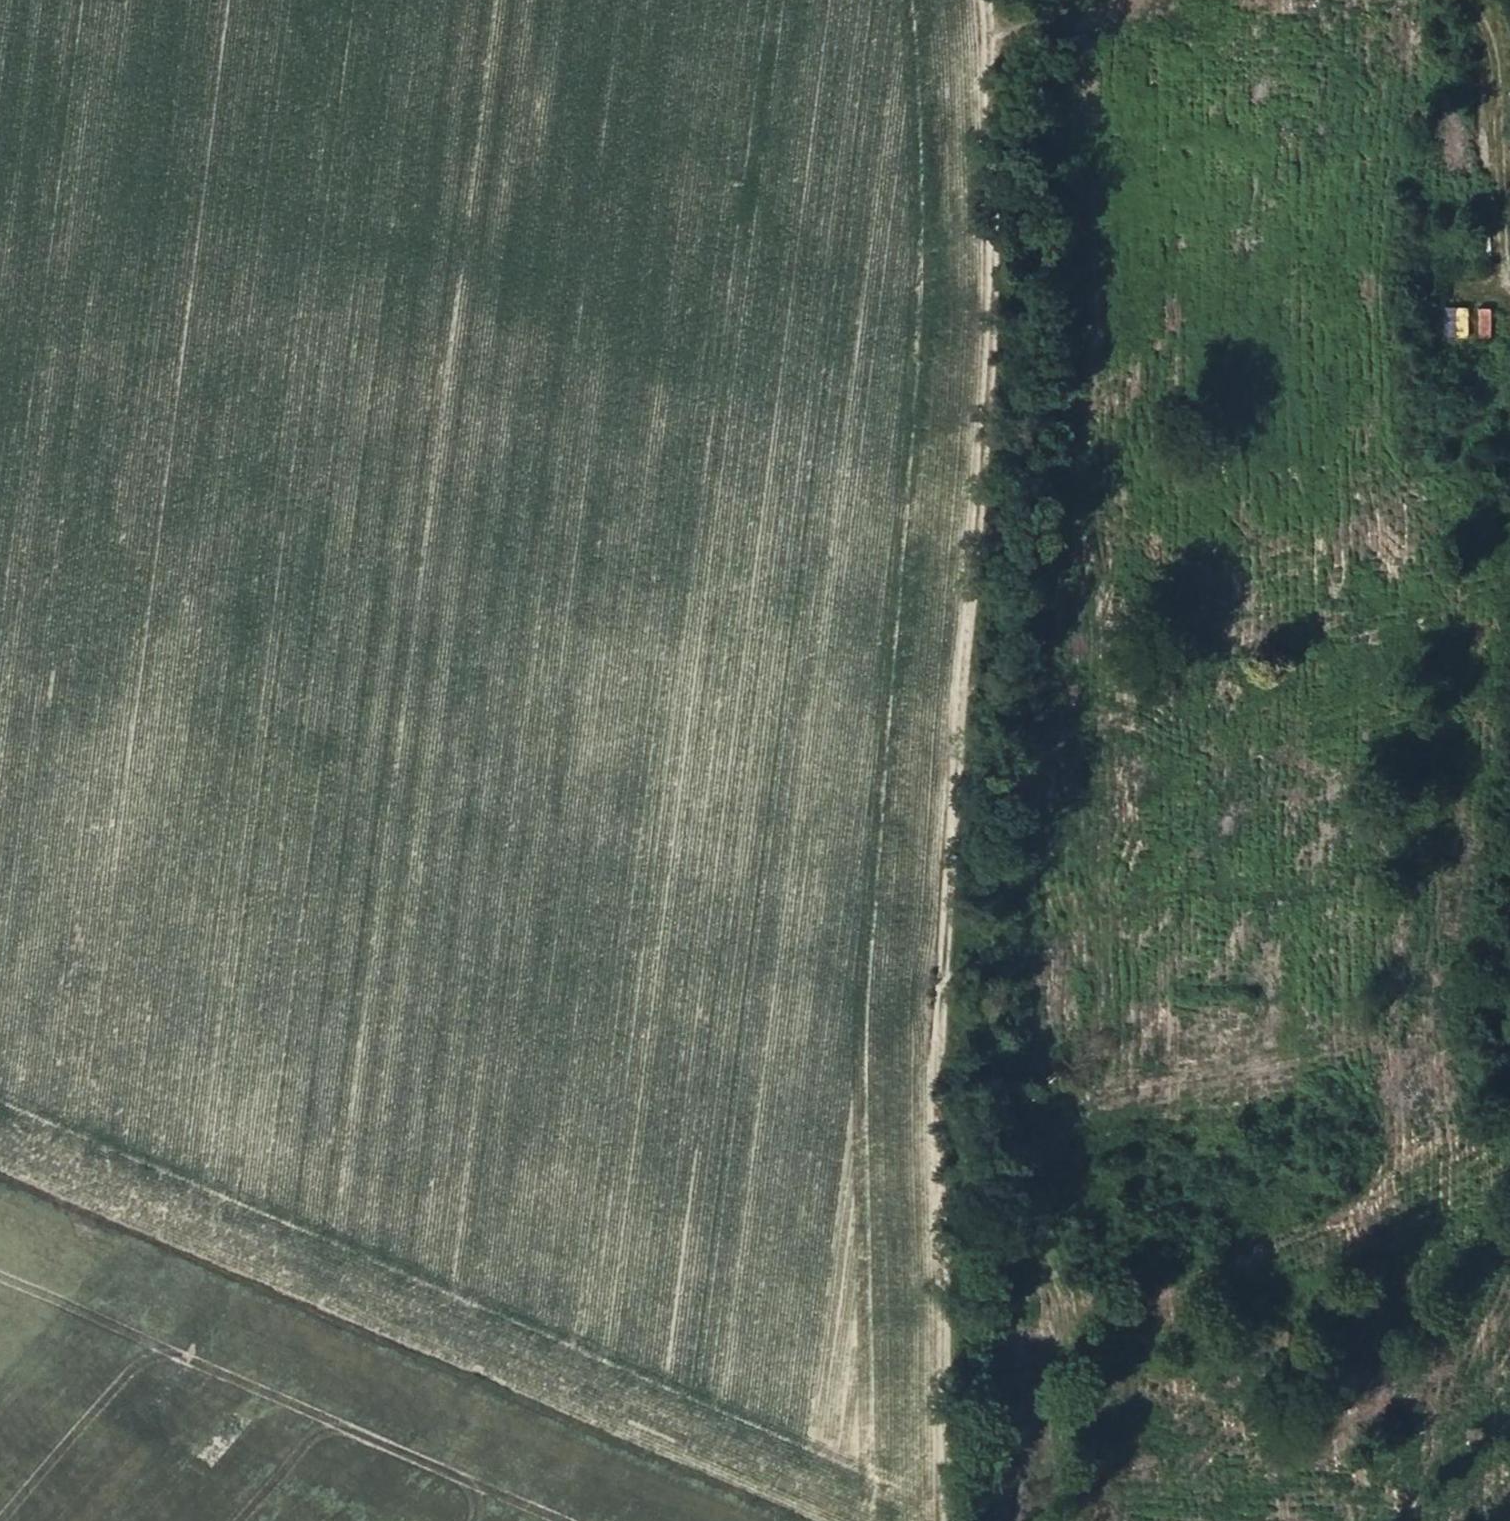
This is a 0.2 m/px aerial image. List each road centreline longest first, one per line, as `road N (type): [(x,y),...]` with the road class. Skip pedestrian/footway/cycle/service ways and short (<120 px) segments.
road 1 (track): [(989,0),(1009,191),(1011,440),(959,981),(955,1322),(965,1520)]

